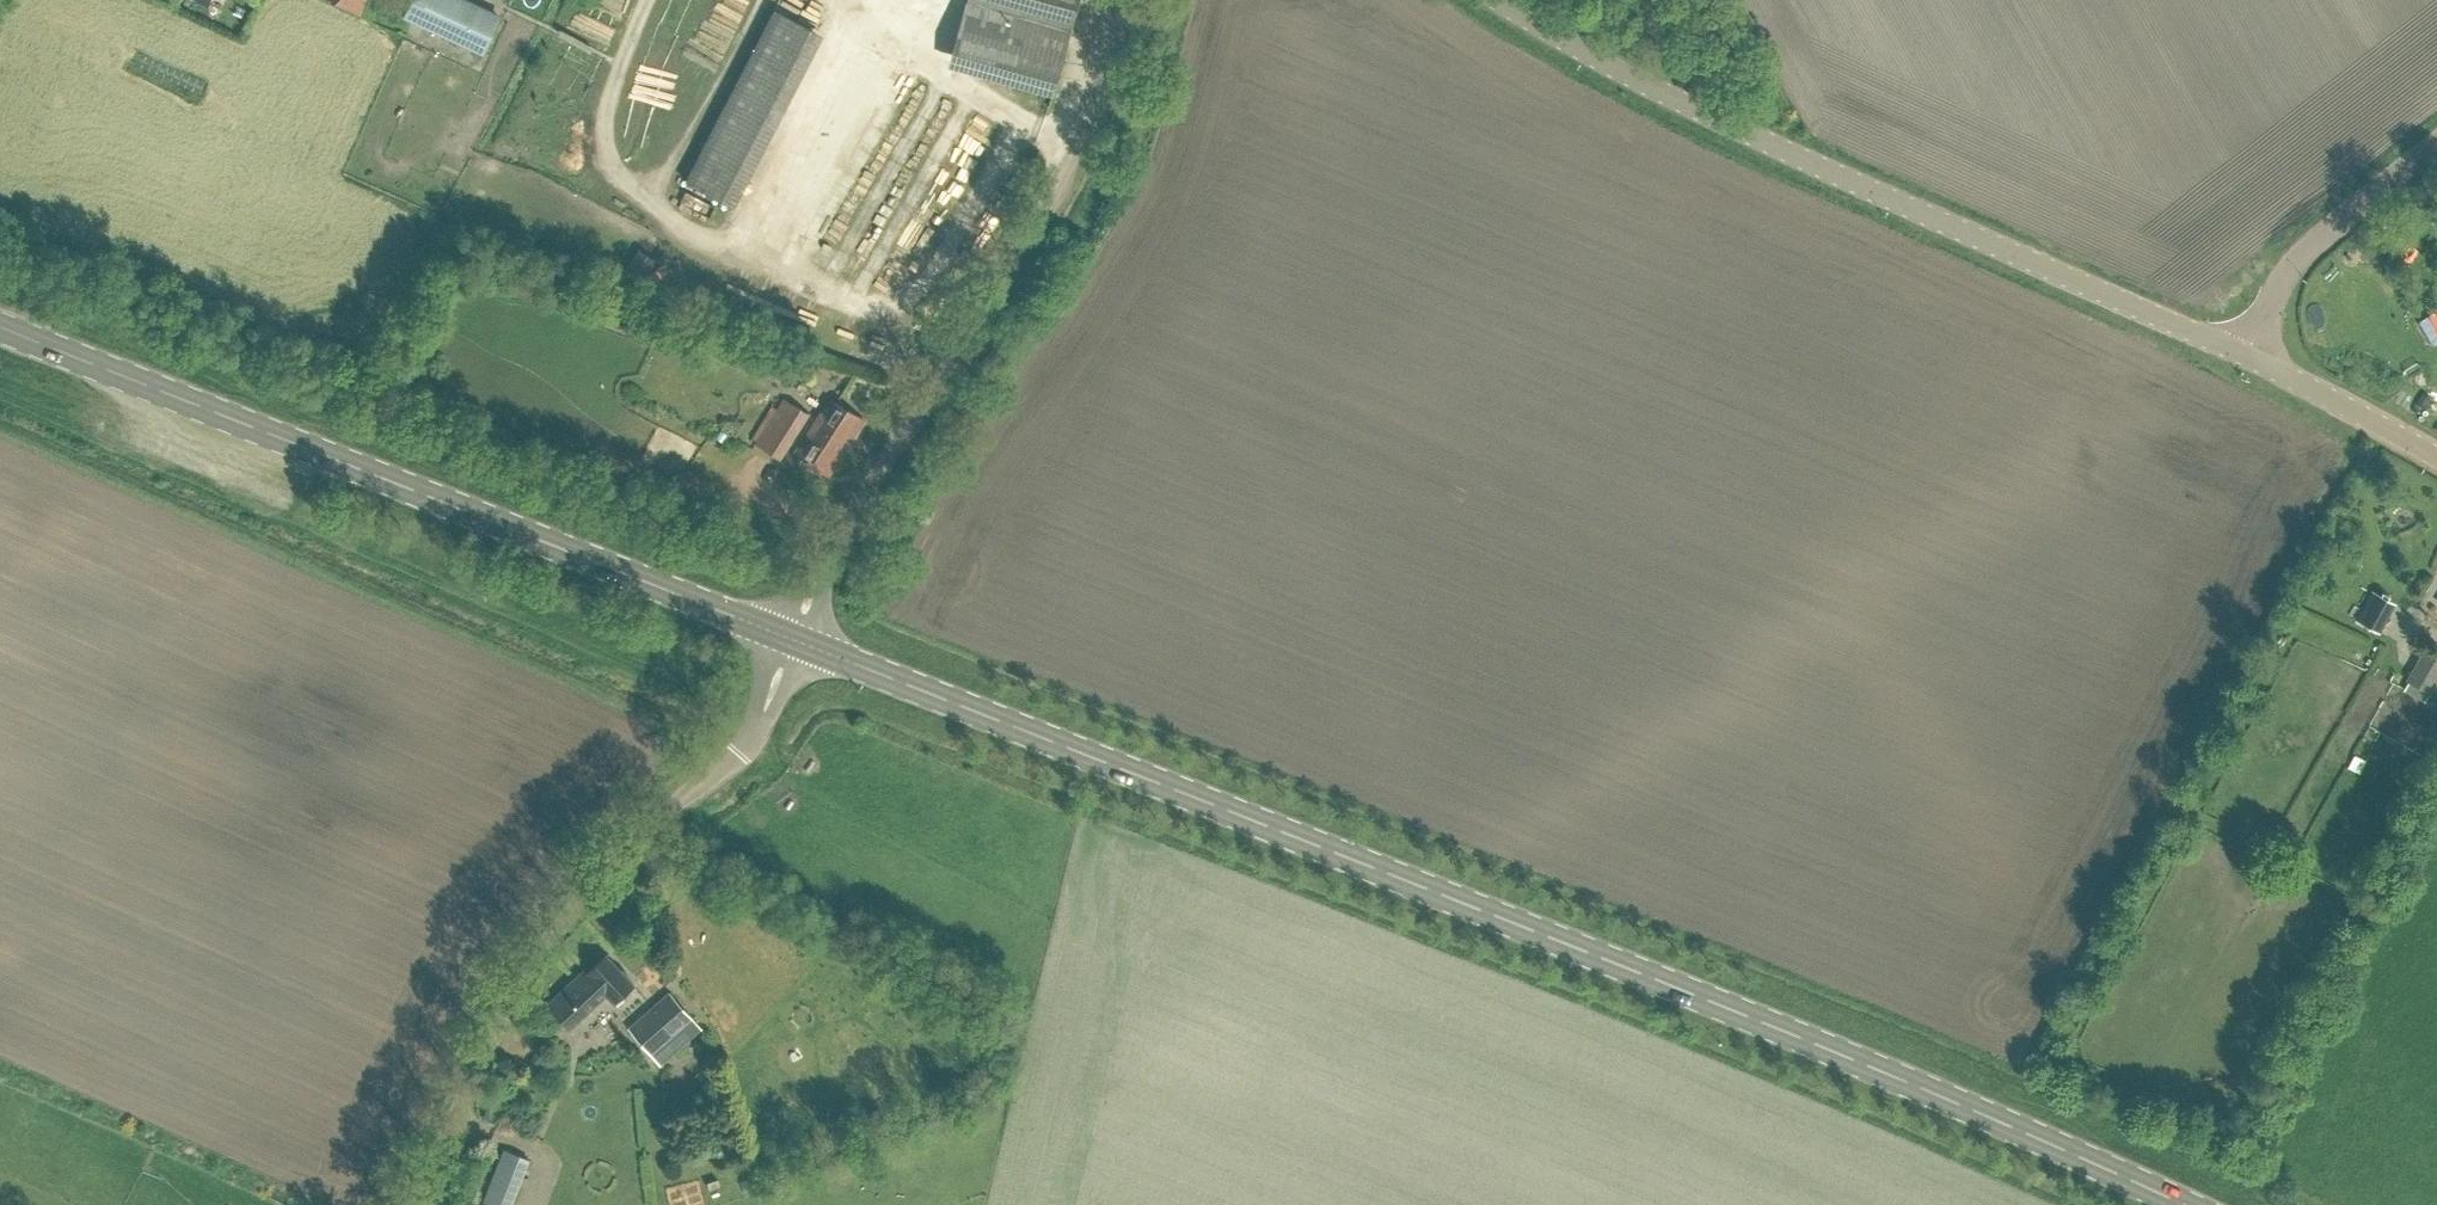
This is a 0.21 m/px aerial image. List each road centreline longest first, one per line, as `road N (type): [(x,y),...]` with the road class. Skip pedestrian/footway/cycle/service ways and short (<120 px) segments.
road 1 (primary): [(2184,1204),(1736,1009),(796,638)]
road 2 (primary): [(796,638),(0,326)]
road 3 (track): [(755,732),(0,396)]
road 4 (tertiary): [(2247,356),(1724,121),(1506,0)]
road 5 (unclassified): [(796,638),(830,556),(1070,162),(1116,63),(1131,0)]
road 6 (unclassified): [(416,1204),(530,968),(645,826),(755,732),(796,638)]
road 7 (tertiary): [(2247,356),(2292,262),(2436,146)]
road 8 (tertiary): [(2436,456),(2247,356)]

